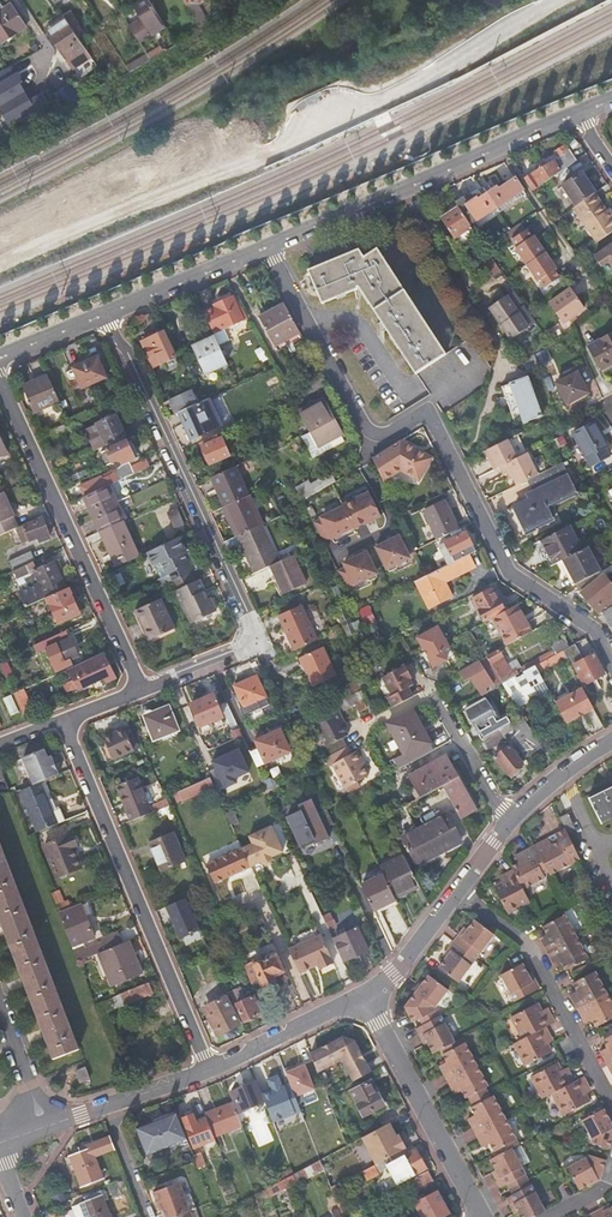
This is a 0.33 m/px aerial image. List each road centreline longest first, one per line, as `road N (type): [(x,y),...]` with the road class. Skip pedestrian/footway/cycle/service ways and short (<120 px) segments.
road 1 (residential): [(611,661),(597,630),(508,572),(433,417),(420,414),(378,435),(362,425),(268,246)]
road 2 (residential): [(143,689),(262,648),(105,315)]
road 3 (residential): [(63,720),(210,1069)]
road 4 (residential): [(0,377),(143,689)]
road 5 (residential): [(579,112),(268,246)]
road 6 (residential): [(611,1115),(518,941),(458,890)]
road 7 (residential): [(366,996),(476,1216)]
road 8 (residential): [(268,246),(105,315)]
road 9 (residential): [(366,996),(210,1069)]
road 10 (residential): [(509,825),(431,690)]
road 11 (residential): [(458,890),(413,952),(366,996)]
road 12 (residential): [(611,741),(509,825)]
road 13 (residential): [(44,1127),(0,1013)]

